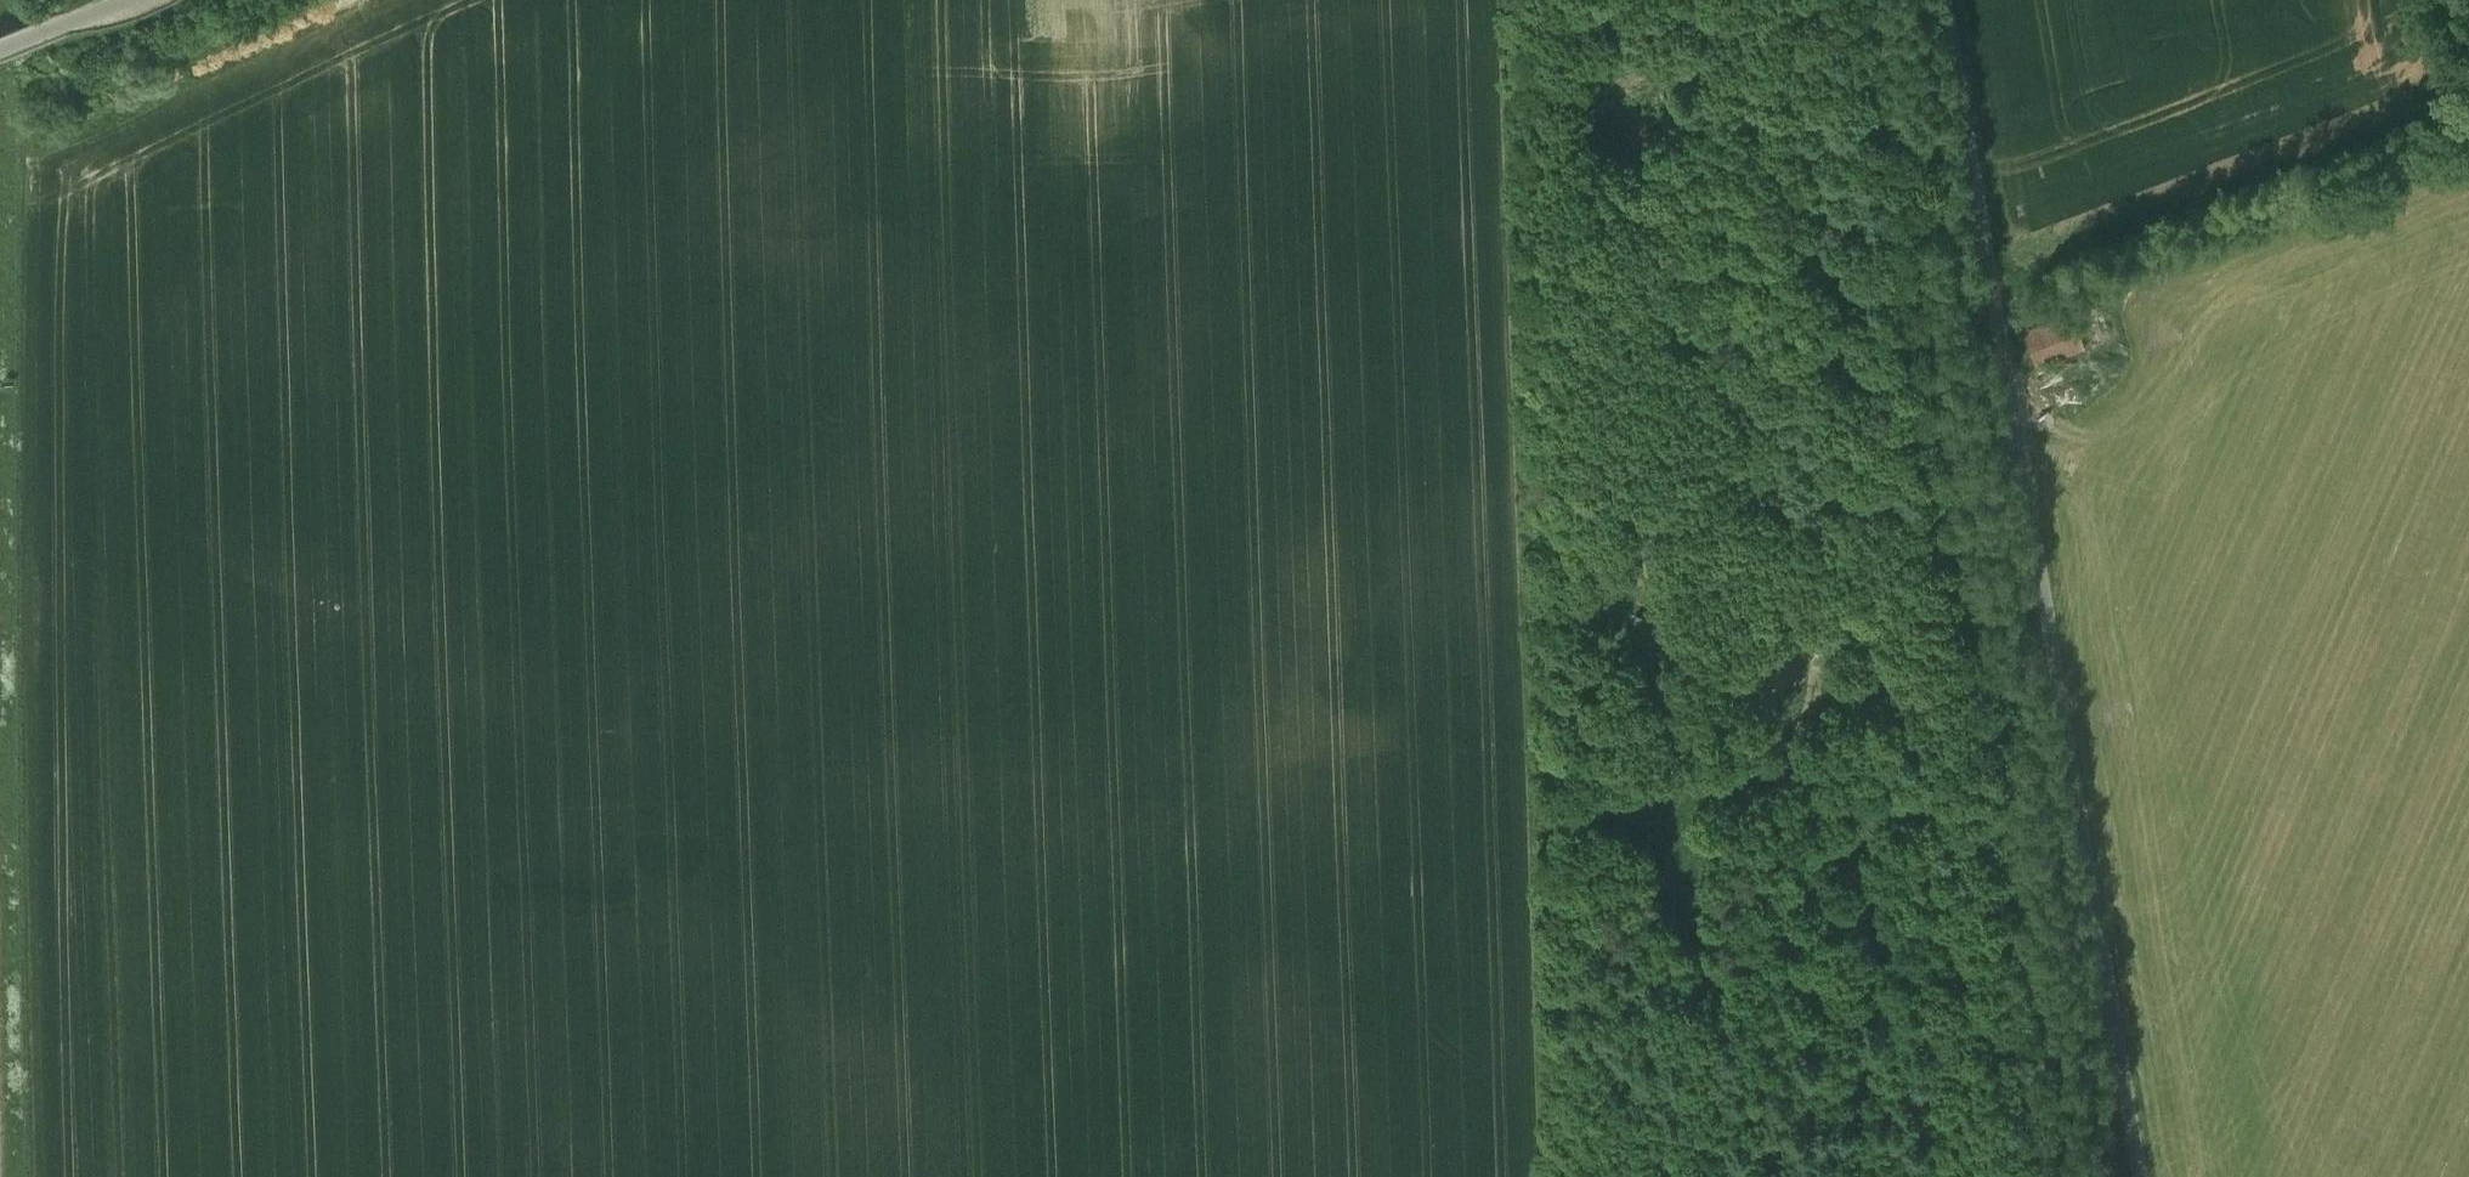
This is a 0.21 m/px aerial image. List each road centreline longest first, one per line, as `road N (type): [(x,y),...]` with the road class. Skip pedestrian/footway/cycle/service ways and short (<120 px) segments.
road 1 (track): [(1792,1176),(1744,1080),(1708,966),(1708,857),(1688,785),(1572,0)]
road 2 (unclassified): [(1942,0),(2140,1176)]

